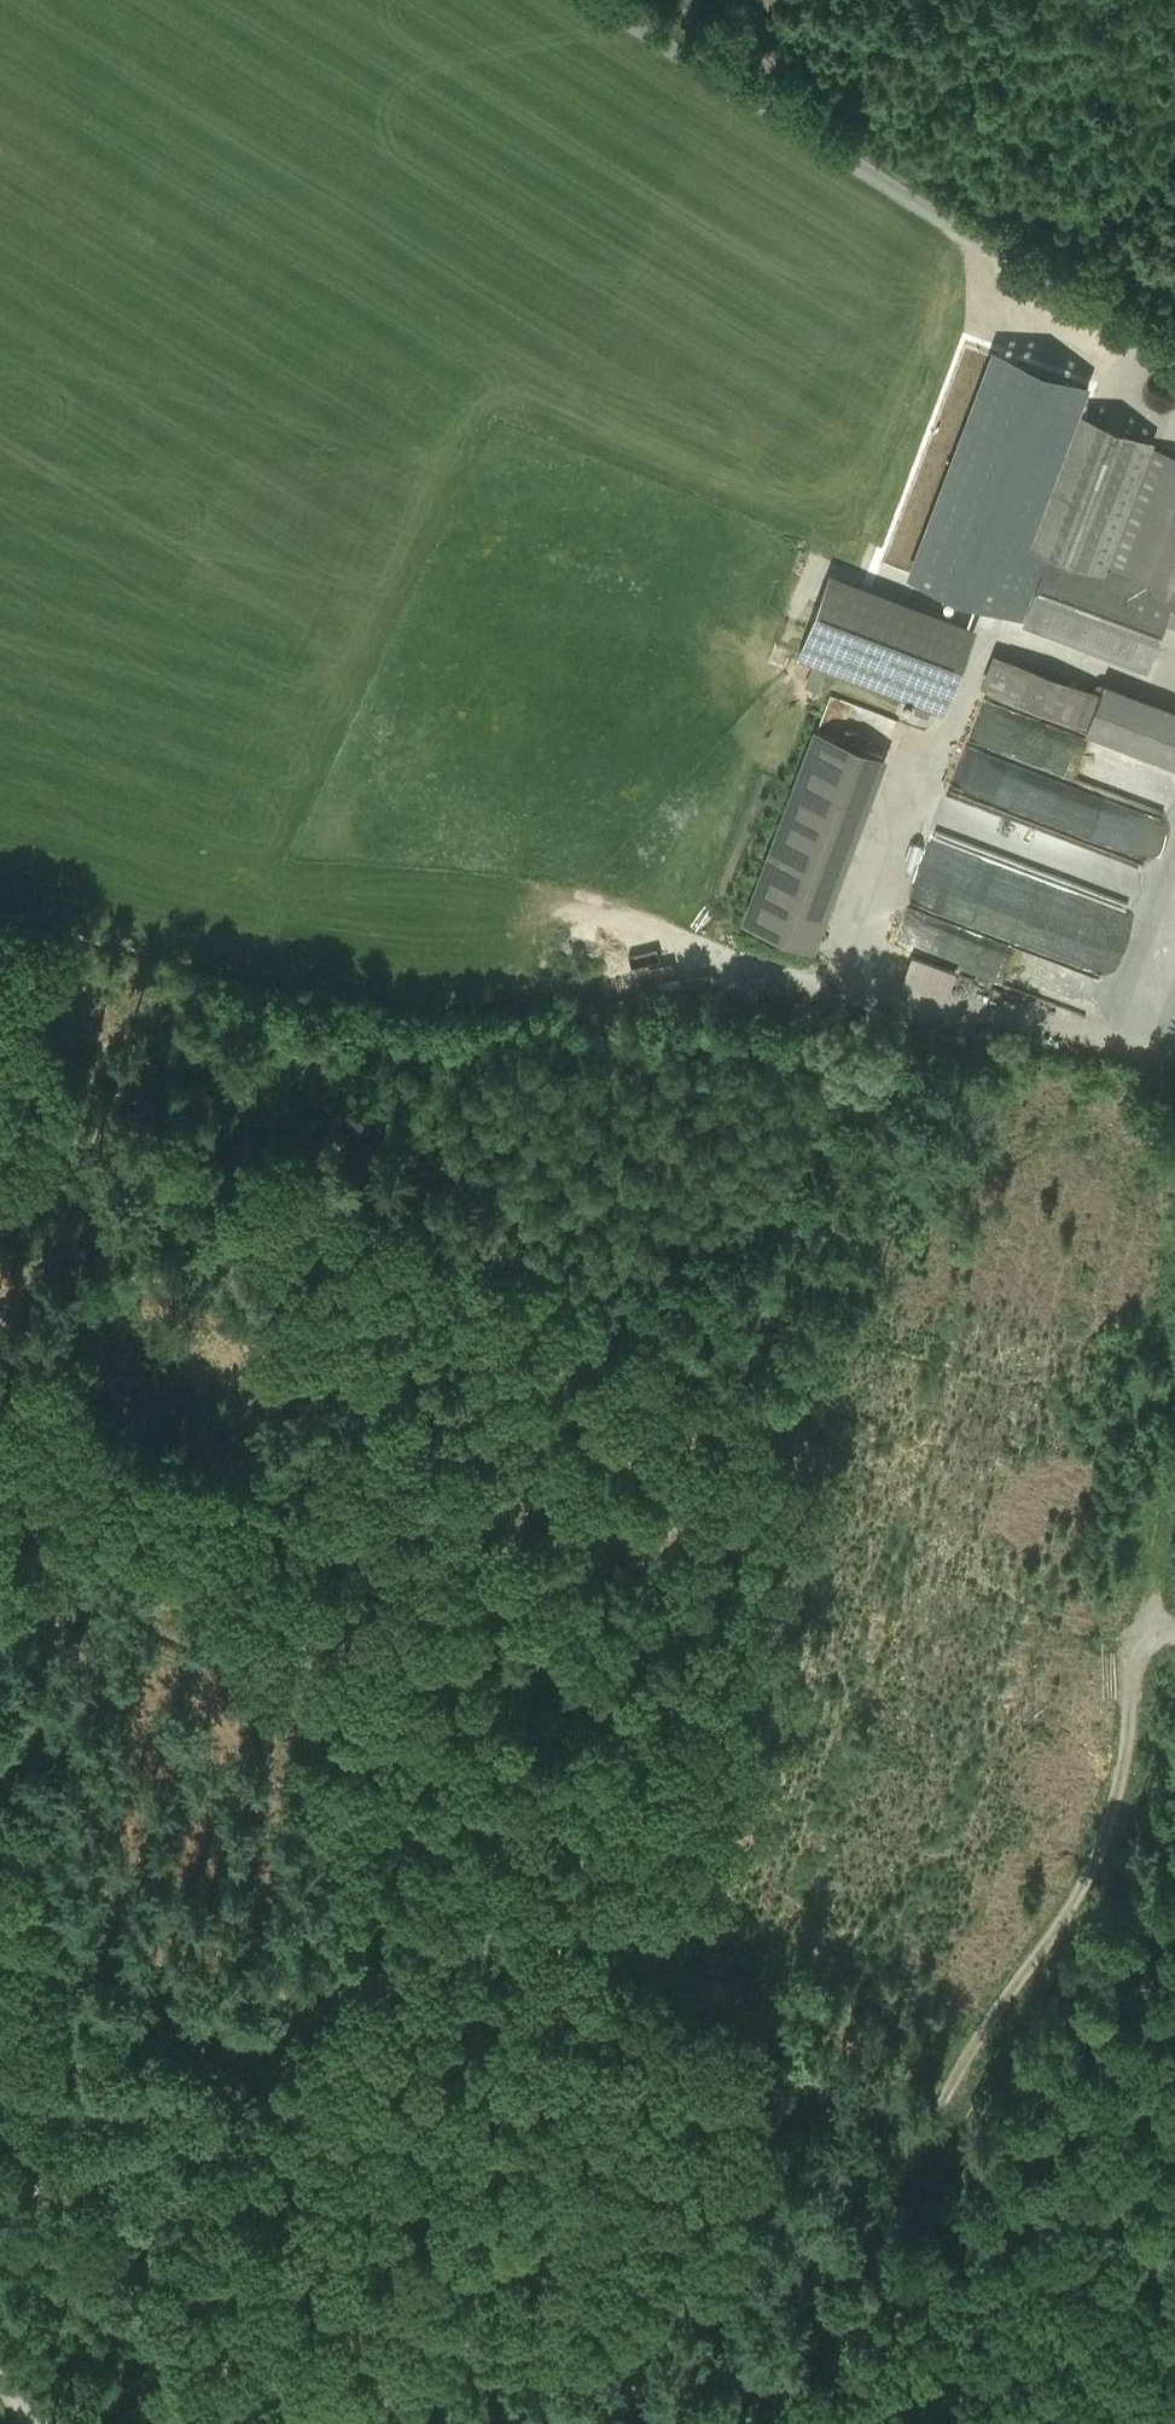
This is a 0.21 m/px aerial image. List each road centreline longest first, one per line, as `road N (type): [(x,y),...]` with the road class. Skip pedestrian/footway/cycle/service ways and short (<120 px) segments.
road 1 (track): [(1174,1631),(1161,1636),(1145,1659),(1116,1805),(932,2191),(859,2270),(774,2334),(667,2384),(235,2375),(41,2411),(22,2403),(0,2366)]
road 2 (unclassified): [(601,0),(1174,359)]

